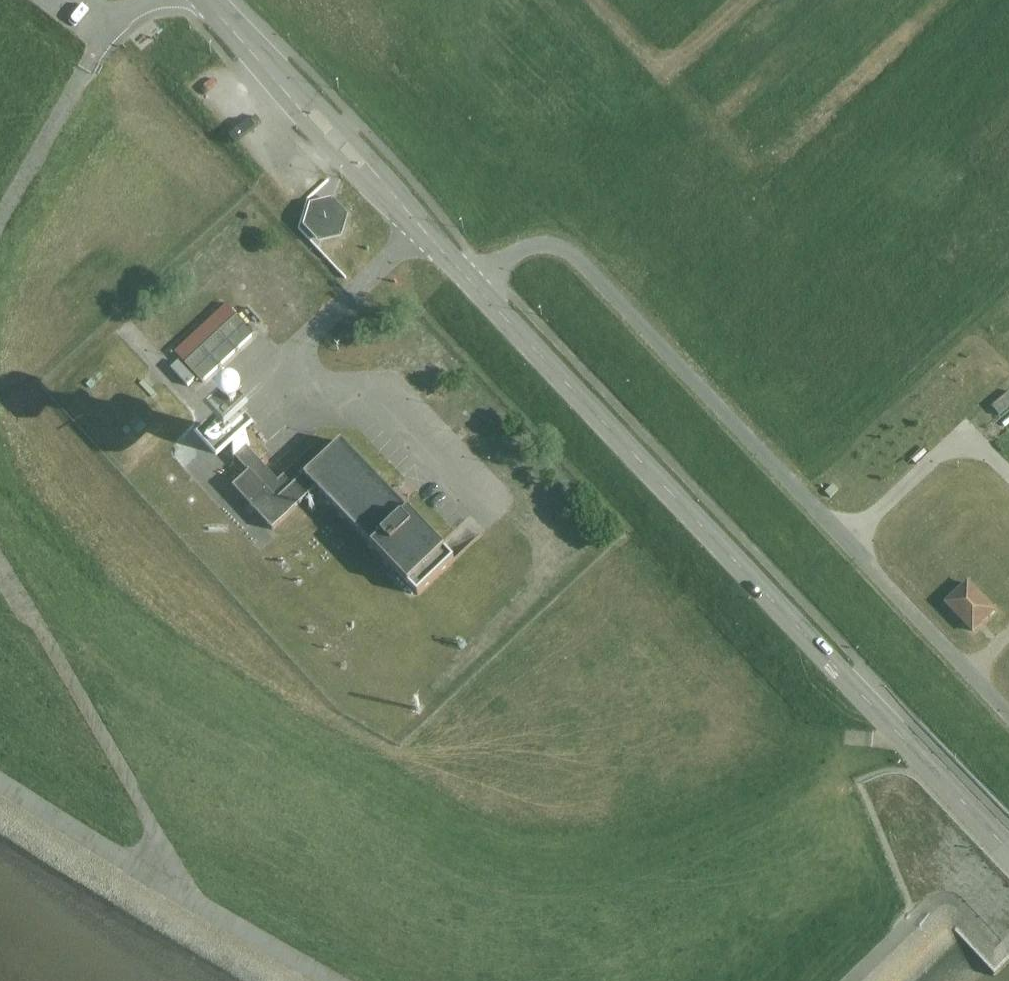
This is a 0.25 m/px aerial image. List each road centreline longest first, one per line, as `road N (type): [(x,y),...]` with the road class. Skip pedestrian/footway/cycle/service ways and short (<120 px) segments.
road 1 (residential): [(203,0),(1008,848)]
road 2 (track): [(175,895),(162,848),(0,575)]
road 3 (track): [(0,230),(93,67),(154,0)]
road 4 (track): [(845,543),(955,450),(975,450),(1008,475)]
road 5 (track): [(175,895),(0,788)]
road 6 (track): [(1000,838),(857,980)]
road 7 (track): [(323,980),(175,895)]

